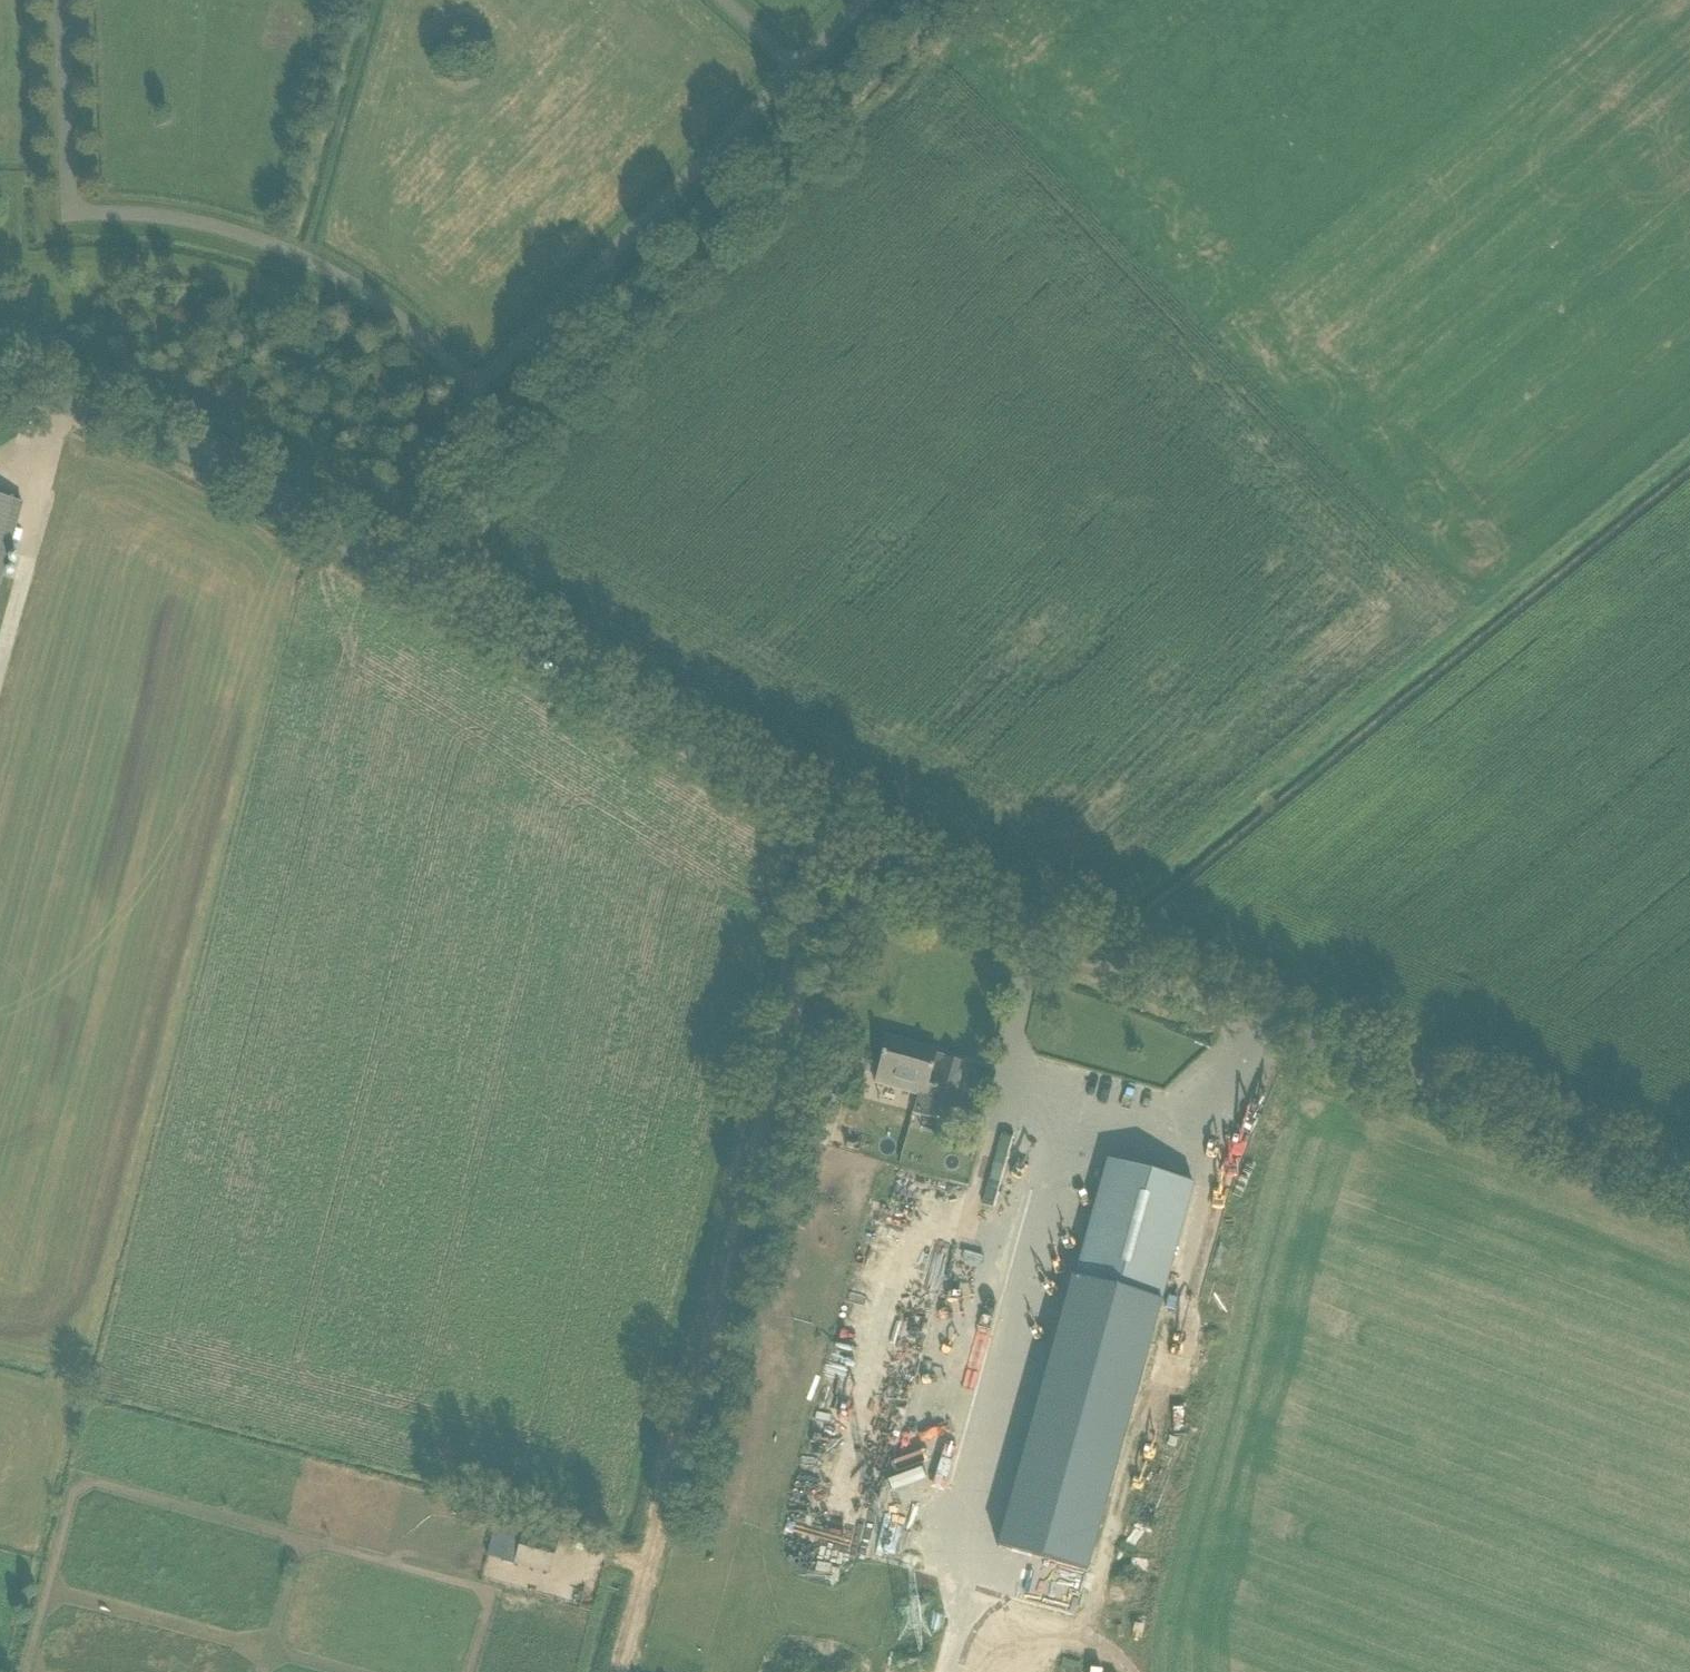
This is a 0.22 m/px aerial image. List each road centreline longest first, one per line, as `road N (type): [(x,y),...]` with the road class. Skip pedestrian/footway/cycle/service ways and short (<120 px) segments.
road 1 (unclassified): [(1689,1193),(1068,963),(938,898),(241,476),(109,419),(0,388)]
road 2 (track): [(600,1671),(809,822)]
road 3 (track): [(385,564),(477,459),(938,0)]

